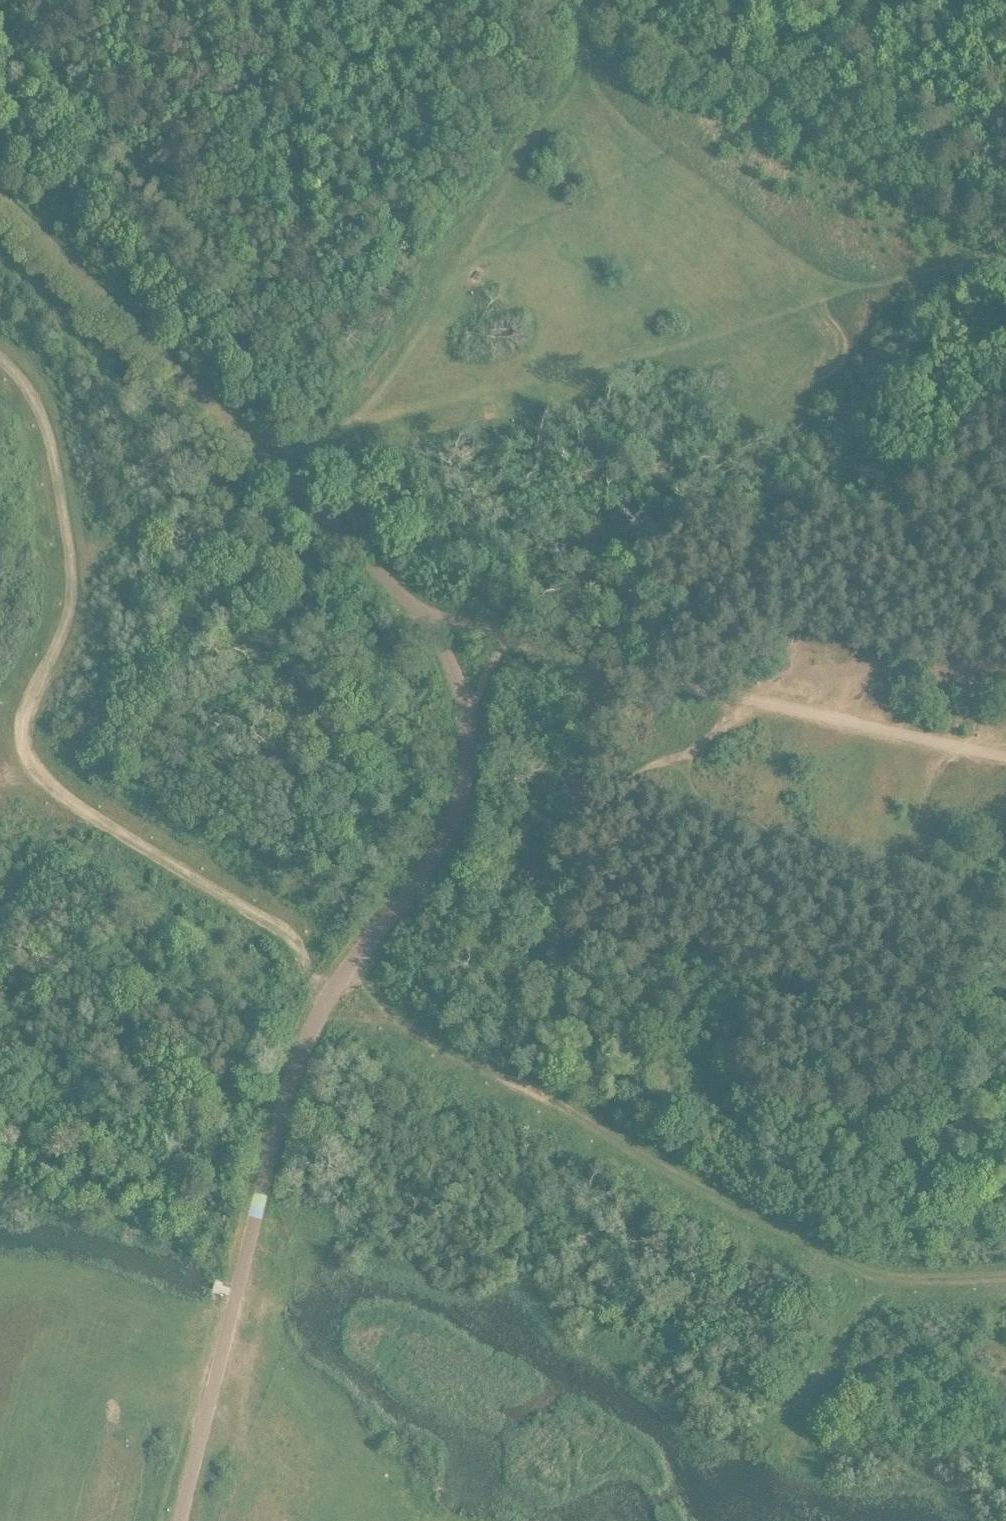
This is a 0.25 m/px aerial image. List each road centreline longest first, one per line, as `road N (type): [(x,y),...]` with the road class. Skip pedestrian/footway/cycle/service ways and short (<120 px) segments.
road 1 (track): [(855,1263),(889,1275),(1005,1274)]

